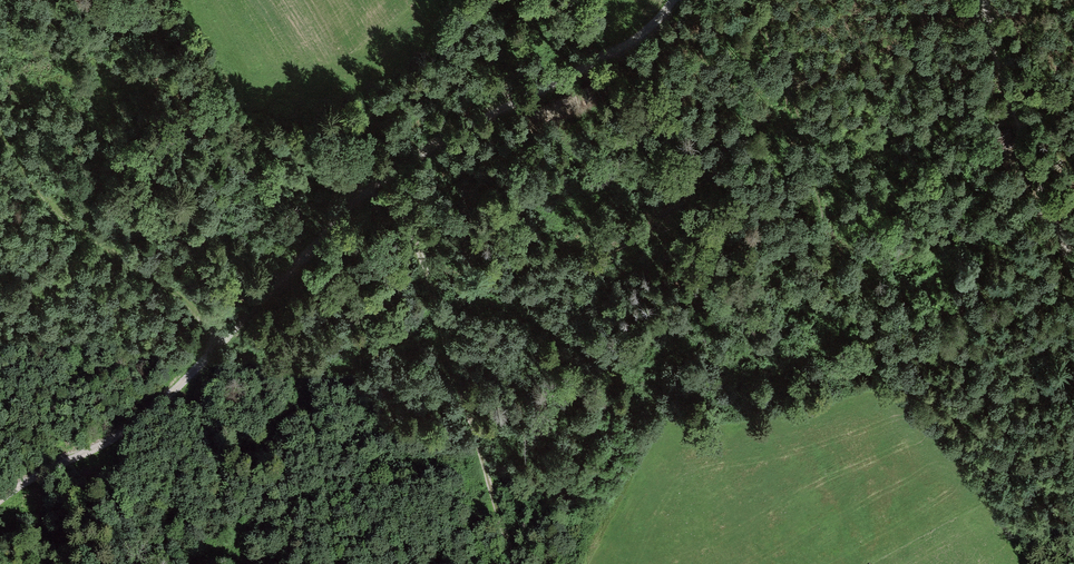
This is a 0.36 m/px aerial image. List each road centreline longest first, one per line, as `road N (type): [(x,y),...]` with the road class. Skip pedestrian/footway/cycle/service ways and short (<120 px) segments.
road 1 (track): [(0,499),(32,475),(121,435),(178,388),(383,174),(429,140),(629,42),(672,0)]
road 2 (track): [(383,174),(409,195),(510,563)]
road 3 (track): [(213,347),(180,285),(118,249),(57,194),(0,115)]
road 4 (track): [(769,0),(864,306)]
road 5 (track): [(1073,270),(986,0)]
road 6 (track): [(343,213),(361,52)]

